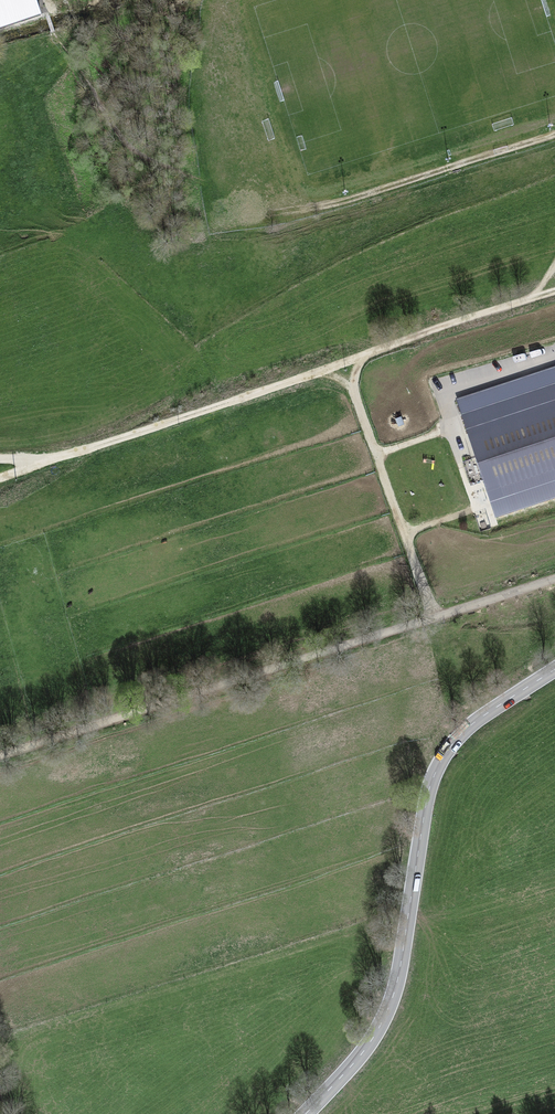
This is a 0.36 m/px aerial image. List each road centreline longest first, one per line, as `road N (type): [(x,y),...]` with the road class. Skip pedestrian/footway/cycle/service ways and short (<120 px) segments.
road 1 (track): [(0,458),(43,461),(113,441),(554,291)]
road 2 (residential): [(0,755),(554,578)]
road 3 (secondary): [(305,1113),(367,1047),(391,1000),(425,797),(443,757),(487,712),(554,669)]
road 4 (track): [(353,388),(435,616)]
road 5 (track): [(377,455),(454,427),(442,392),(554,353)]
road 6 (track): [(554,134),(338,203)]

